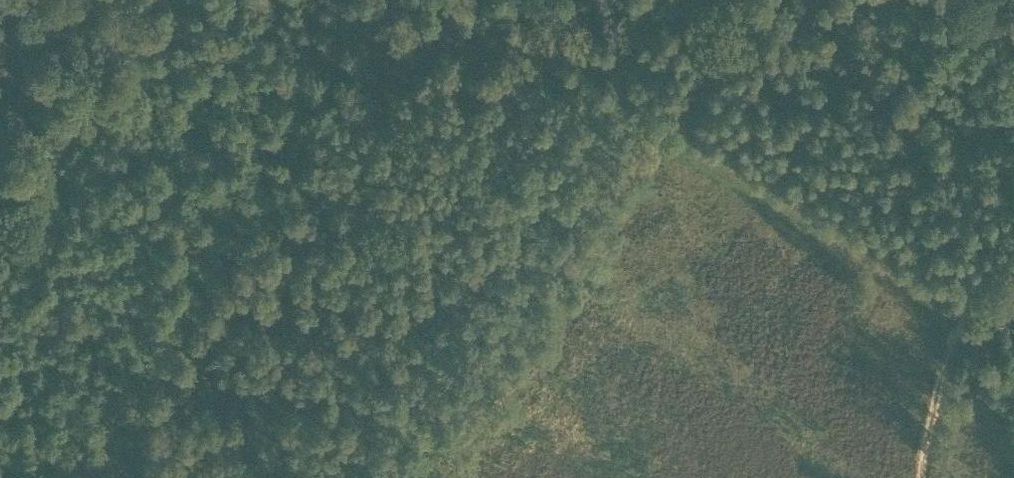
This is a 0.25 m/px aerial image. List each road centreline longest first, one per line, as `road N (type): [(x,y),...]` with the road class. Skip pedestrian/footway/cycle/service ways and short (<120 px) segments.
road 1 (track): [(1013,209),(949,293),(919,417),(913,477)]

